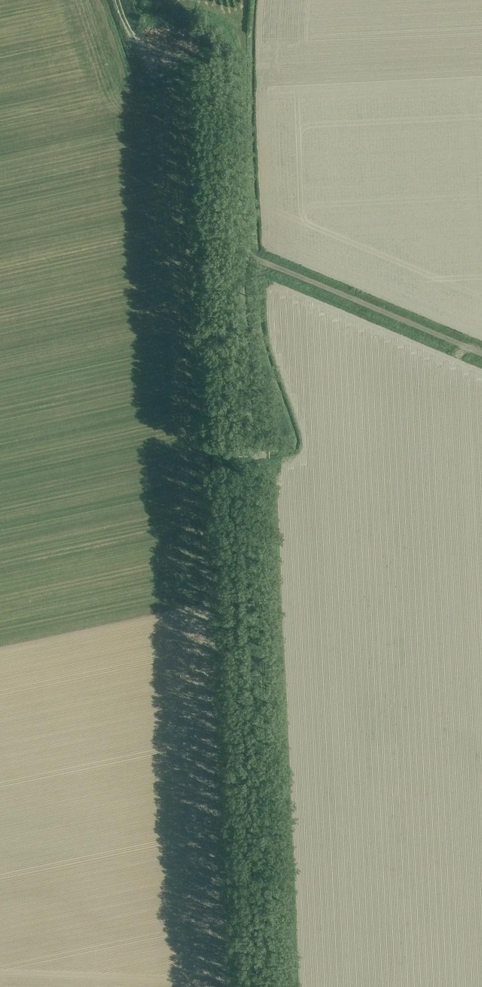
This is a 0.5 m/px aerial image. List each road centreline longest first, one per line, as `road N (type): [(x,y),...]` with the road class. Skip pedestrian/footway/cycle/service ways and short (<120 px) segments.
road 1 (track): [(243,30),(252,256),(481,353)]

